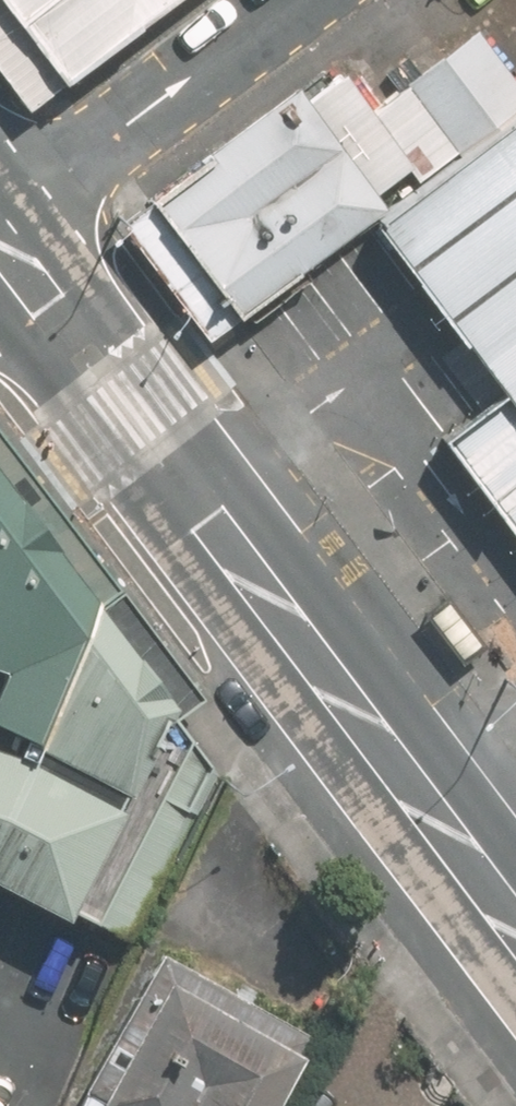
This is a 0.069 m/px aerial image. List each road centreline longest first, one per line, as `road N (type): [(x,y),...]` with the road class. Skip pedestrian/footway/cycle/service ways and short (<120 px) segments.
road 1 (primary): [(0,251),(515,923)]
road 2 (residential): [(0,221),(296,0)]

